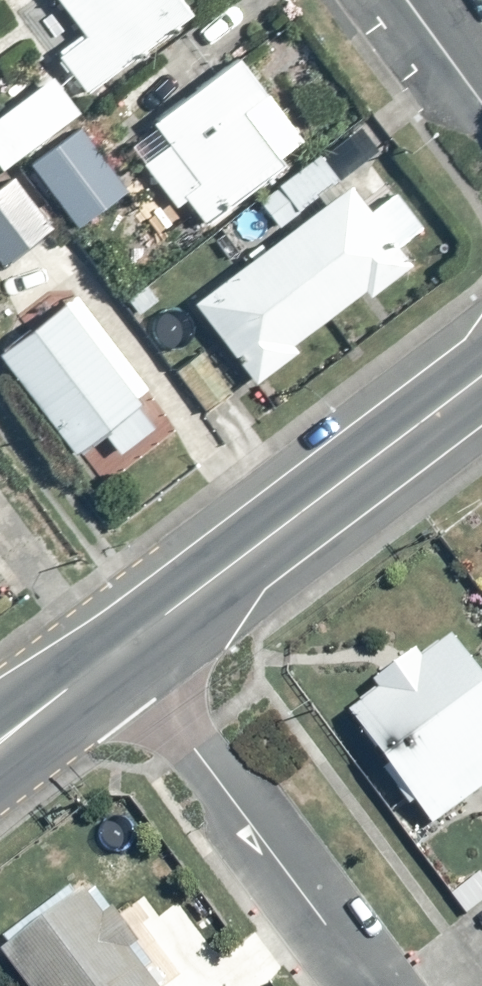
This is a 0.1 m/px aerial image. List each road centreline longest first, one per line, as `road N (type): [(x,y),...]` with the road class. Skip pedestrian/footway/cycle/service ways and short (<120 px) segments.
road 1 (secondary): [(118,646),(481,373)]
road 2 (residential): [(118,646),(369,985)]
road 3 (secondary): [(0,739),(118,646)]
road 4 (residential): [(403,0),(481,106)]

